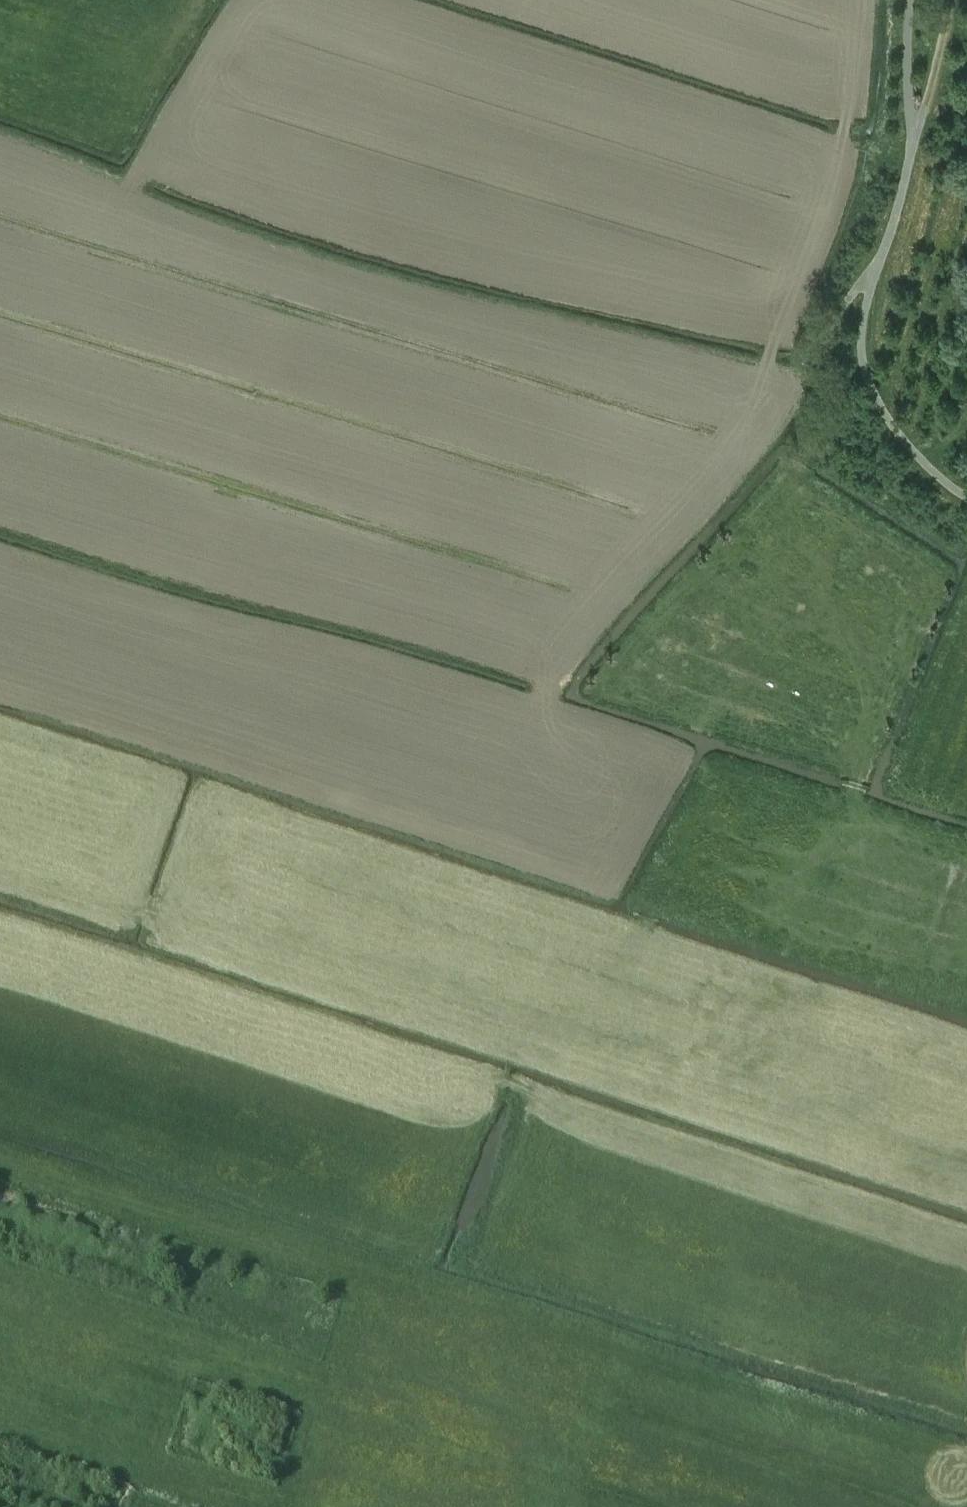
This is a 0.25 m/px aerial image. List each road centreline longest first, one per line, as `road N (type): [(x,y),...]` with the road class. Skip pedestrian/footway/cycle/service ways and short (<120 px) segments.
road 1 (track): [(857,0),(847,109),(746,443),(560,651),(521,725),(422,764),(0,628)]
road 2 (track): [(947,0),(909,156)]

